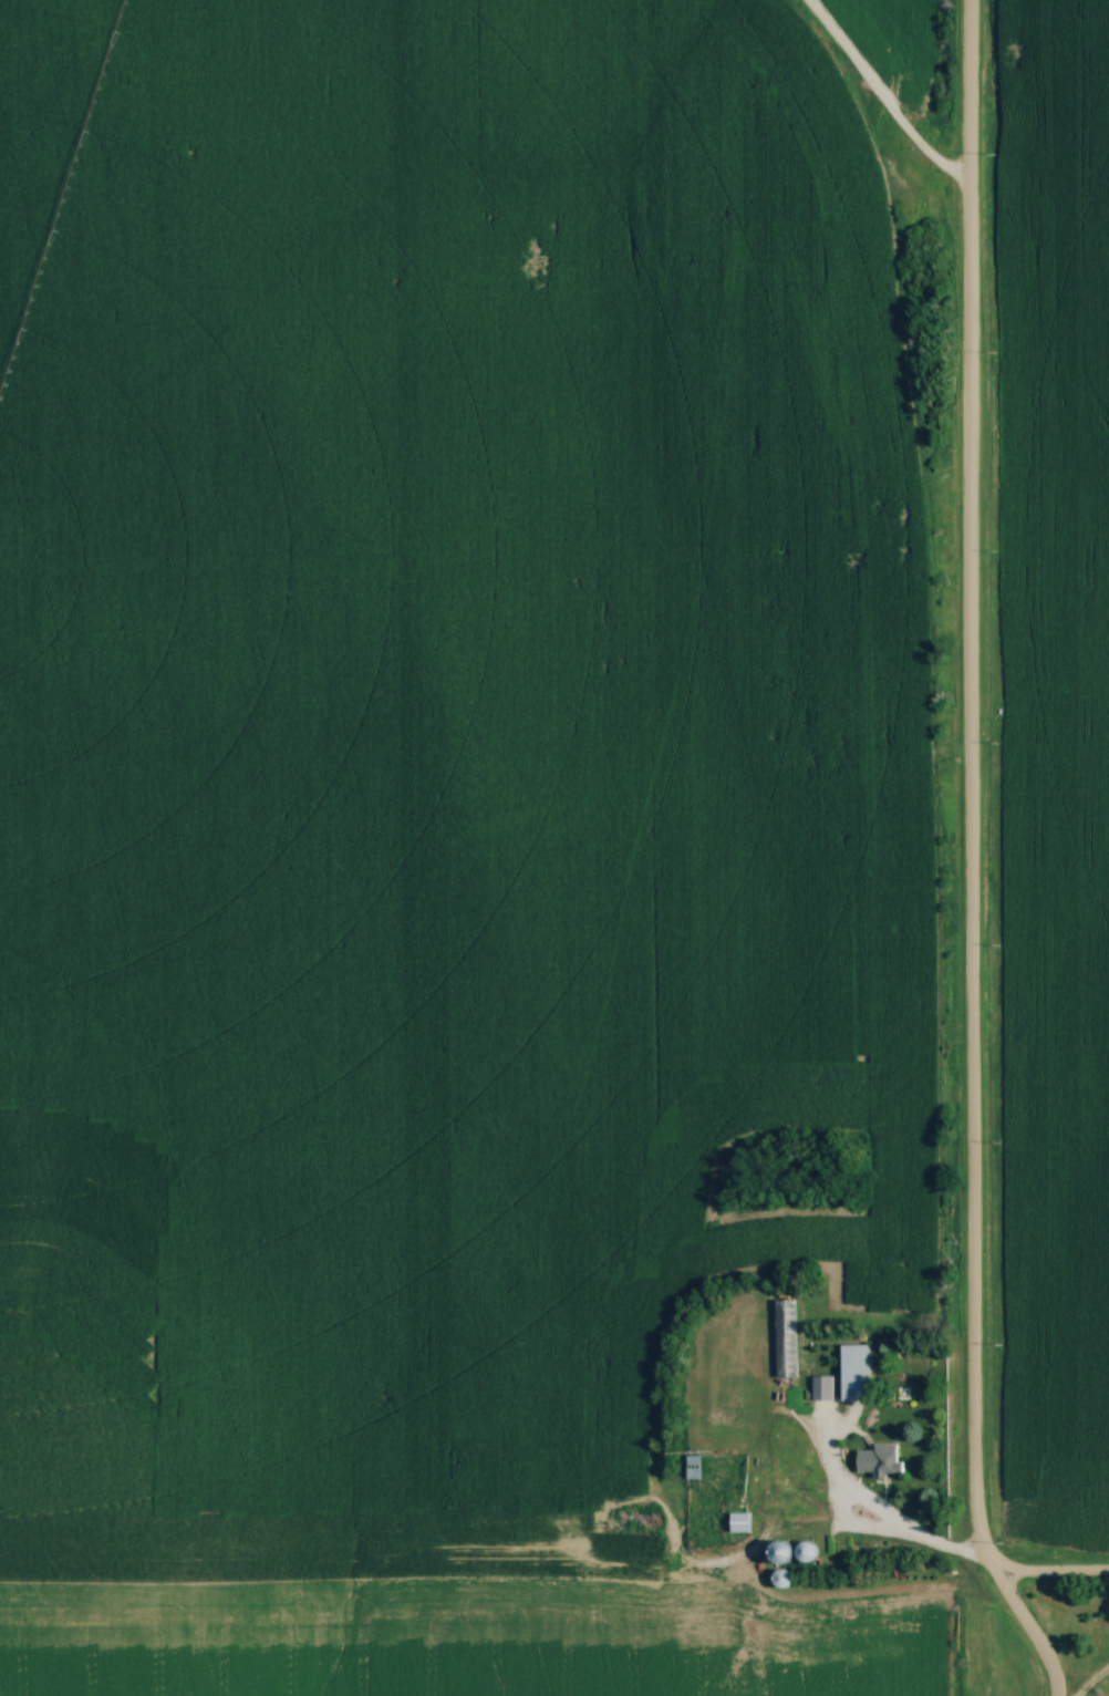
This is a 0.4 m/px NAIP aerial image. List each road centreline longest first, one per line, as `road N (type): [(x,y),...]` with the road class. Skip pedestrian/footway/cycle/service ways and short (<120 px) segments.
road 1 (tertiary): [(1055,1695),(974,1542),(968,1470),(962,0)]

